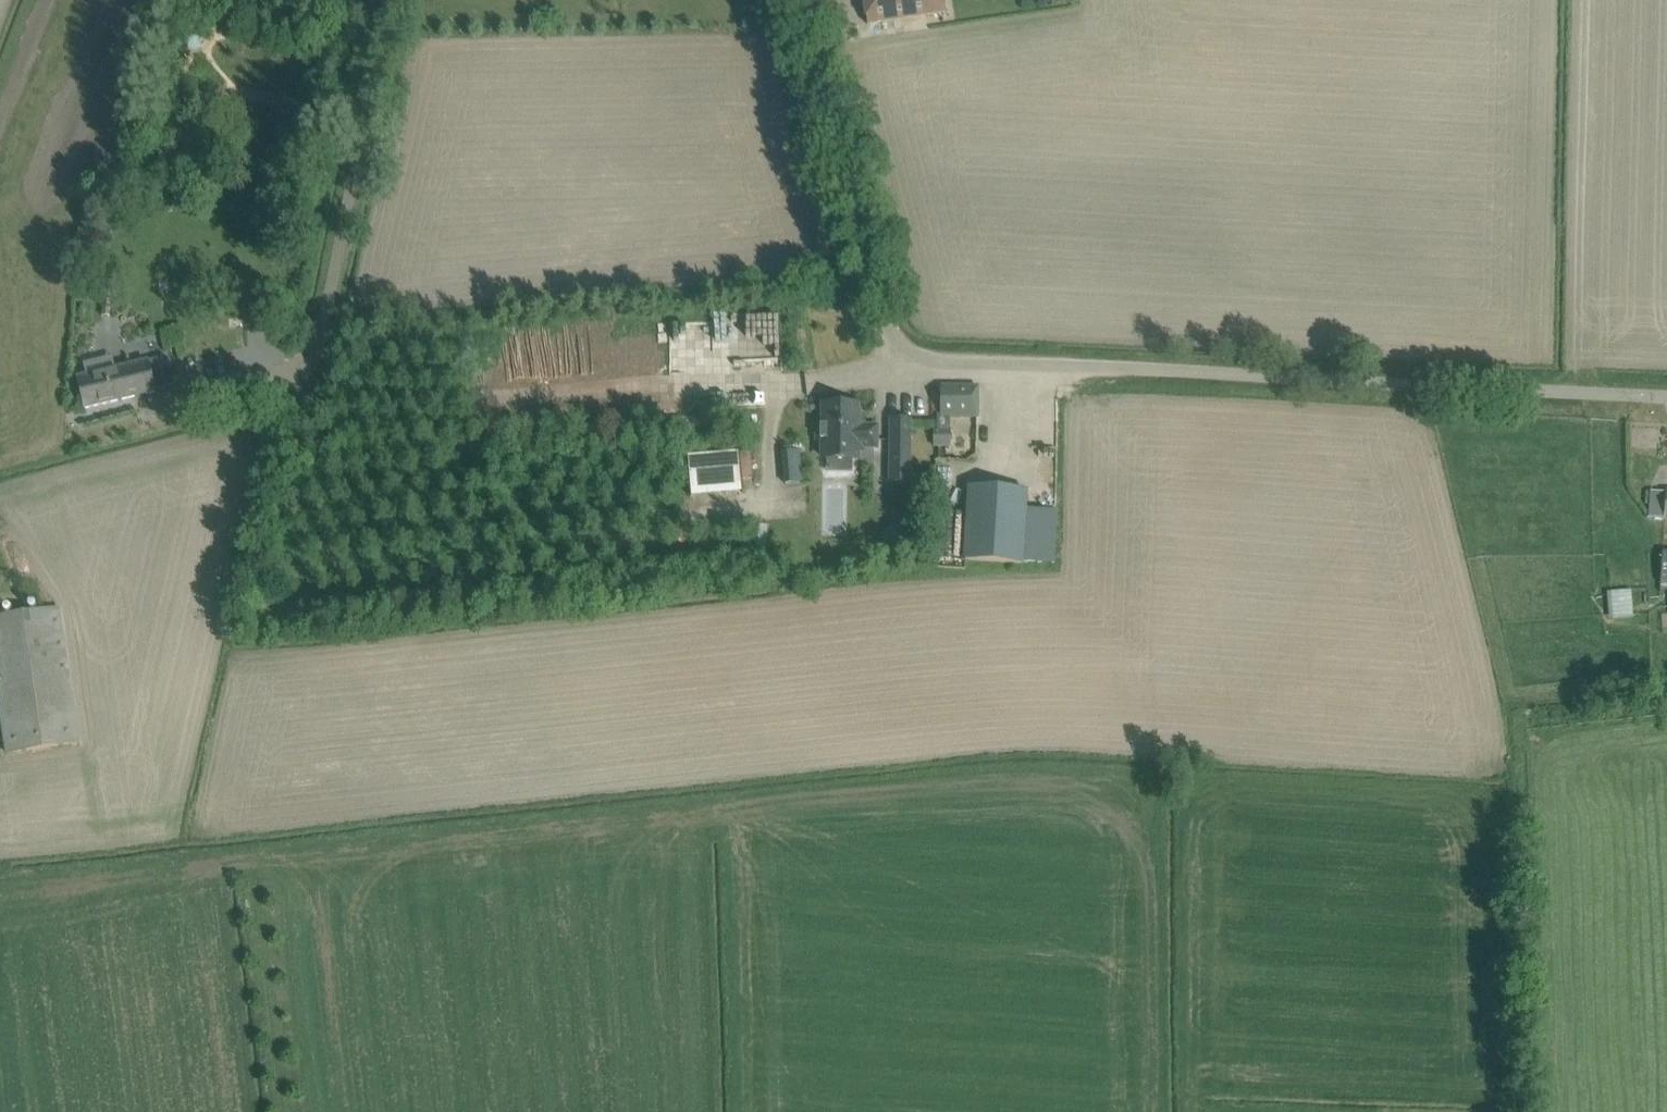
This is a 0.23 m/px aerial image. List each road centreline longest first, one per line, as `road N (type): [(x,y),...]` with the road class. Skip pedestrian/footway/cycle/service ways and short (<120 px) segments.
road 1 (unclassified): [(1666,402),(942,364),(904,355),(877,316),(795,0)]
road 2 (unclassified): [(155,407),(300,371),(322,339),(392,0)]

